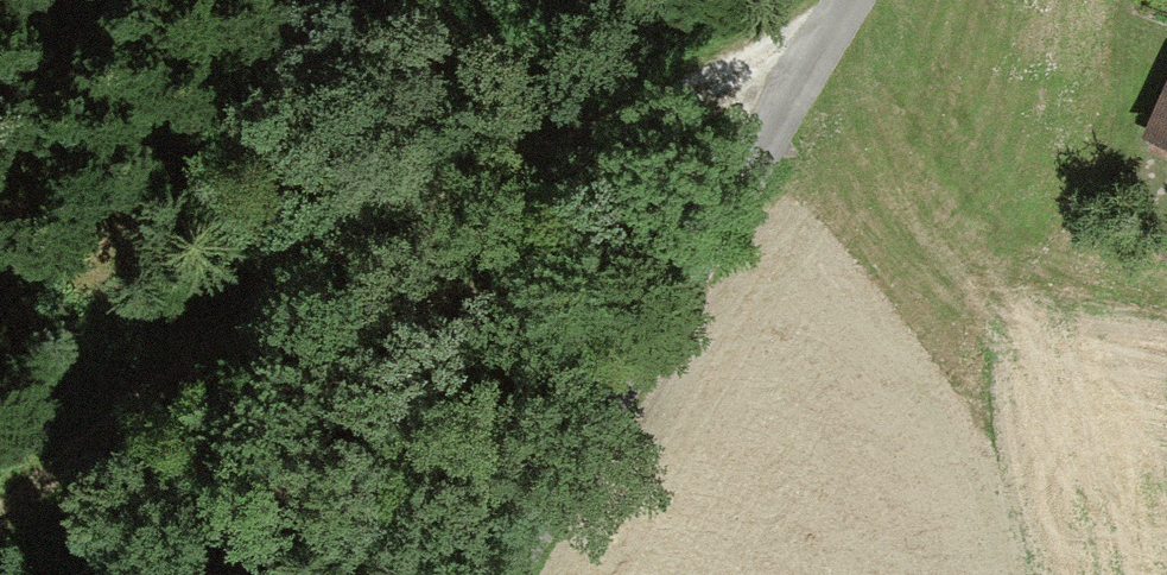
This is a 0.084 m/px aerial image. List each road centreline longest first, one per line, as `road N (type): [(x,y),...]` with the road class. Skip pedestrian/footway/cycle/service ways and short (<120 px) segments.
road 1 (track): [(815,60),(576,123),(398,207),(294,264),(155,361),(0,492)]
road 2 (track): [(496,574),(852,0)]

